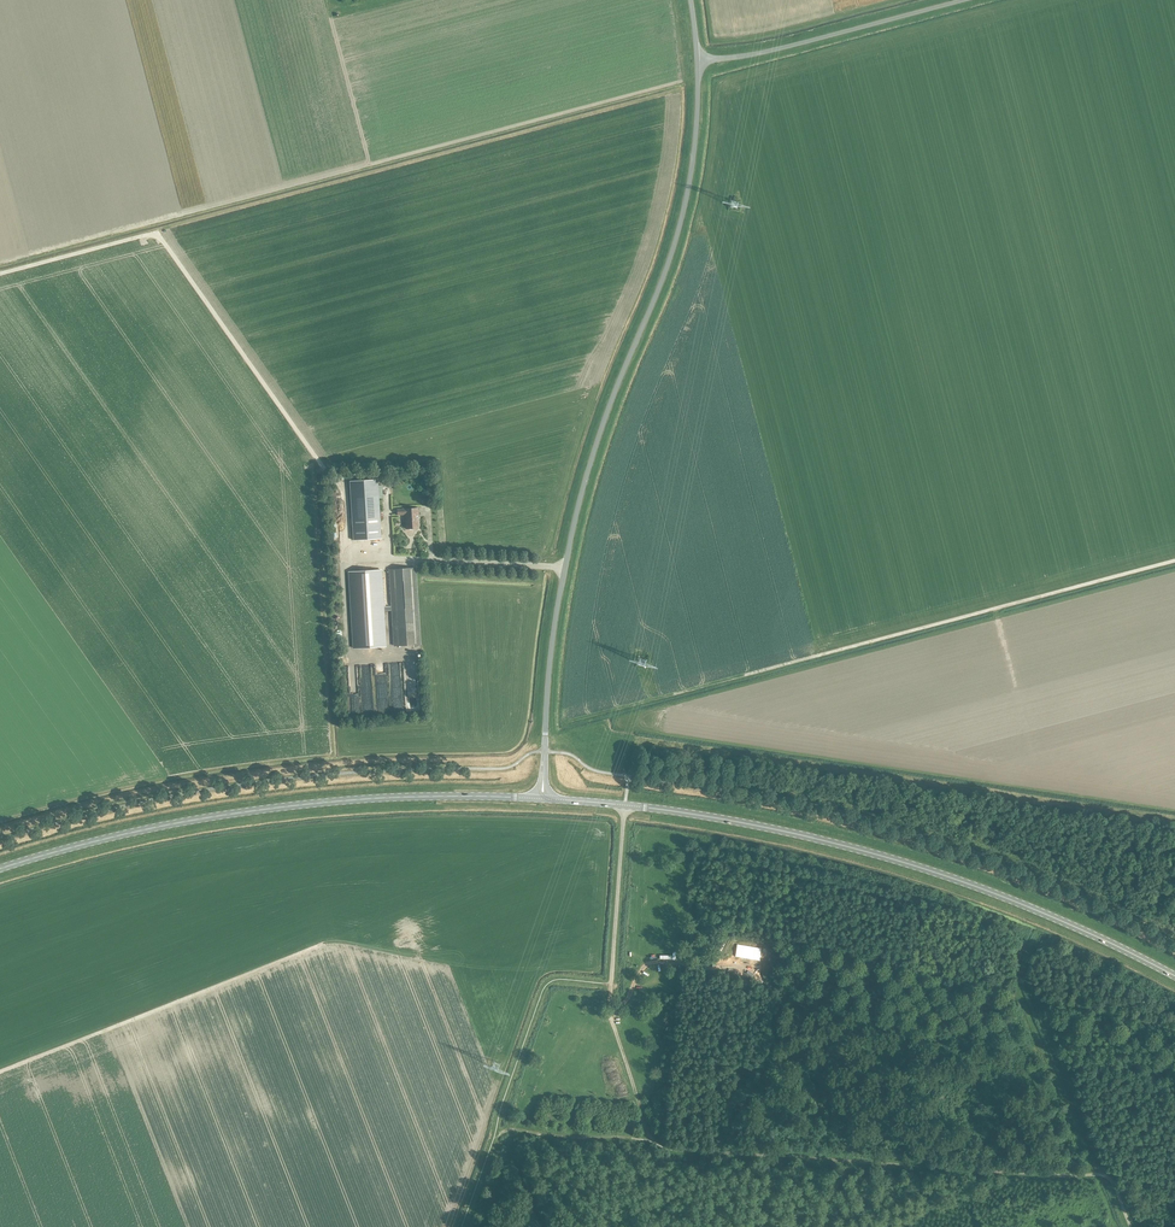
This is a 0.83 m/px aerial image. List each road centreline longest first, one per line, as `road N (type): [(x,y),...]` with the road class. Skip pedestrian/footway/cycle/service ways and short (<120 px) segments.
road 1 (unclassified): [(541,799),(554,616),(597,441),(679,228),(695,141),(697,60)]
road 2 (track): [(1127,1226),(1106,1175),(657,1144),(608,1014),(611,986)]
road 3 (secondary): [(625,806),(781,831),(910,864),(1006,898),(1174,976)]
road 4 (secondary): [(0,869),(253,811),(387,798),(541,799)]
road 5 (track): [(0,274),(155,236),(342,486),(348,558)]
road 6 (track): [(0,1072),(321,944)]
road 7 (unclassified): [(963,0),(783,48),(697,60)]
road 8 (unclassified): [(611,986),(625,806)]

